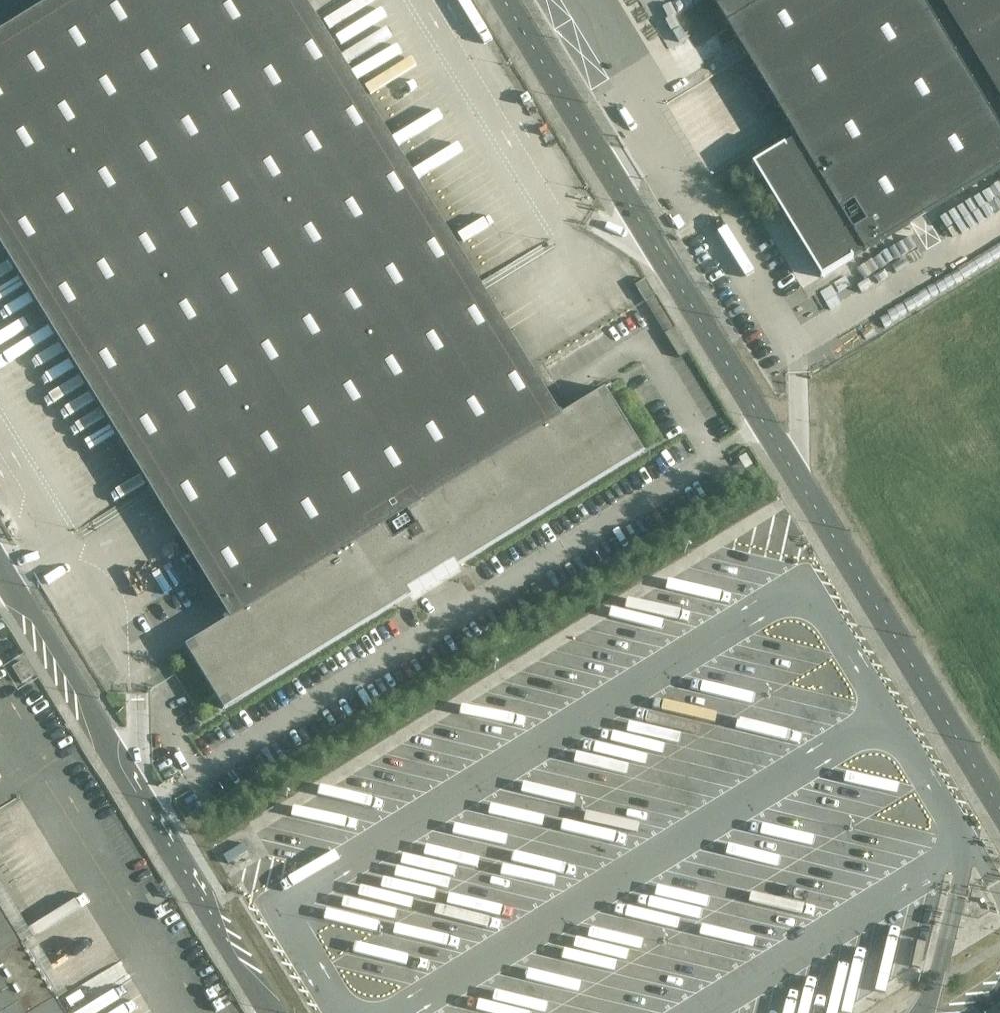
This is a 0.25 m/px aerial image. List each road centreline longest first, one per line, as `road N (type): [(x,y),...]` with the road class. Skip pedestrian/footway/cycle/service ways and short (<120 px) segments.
road 1 (unclassified): [(999,808),(504,0)]
road 2 (unclassified): [(273,1012),(0,569)]

